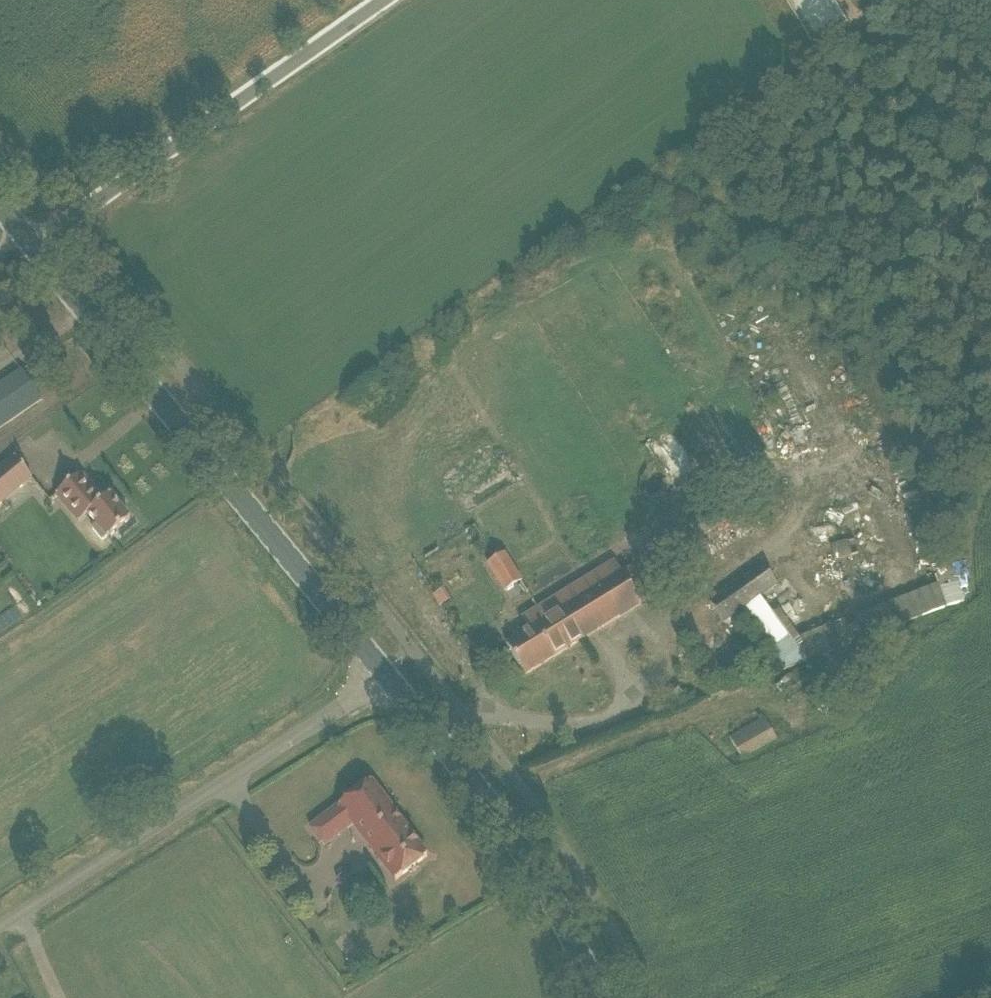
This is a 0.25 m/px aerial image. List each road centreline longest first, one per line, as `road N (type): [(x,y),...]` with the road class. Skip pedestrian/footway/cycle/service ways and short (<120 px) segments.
road 1 (secondary): [(382,673),(28,245)]
road 2 (unclassified): [(382,673),(0,927)]
road 3 (unclassified): [(28,245),(377,0)]
road 4 (secondary): [(598,997),(545,889),(382,673)]

